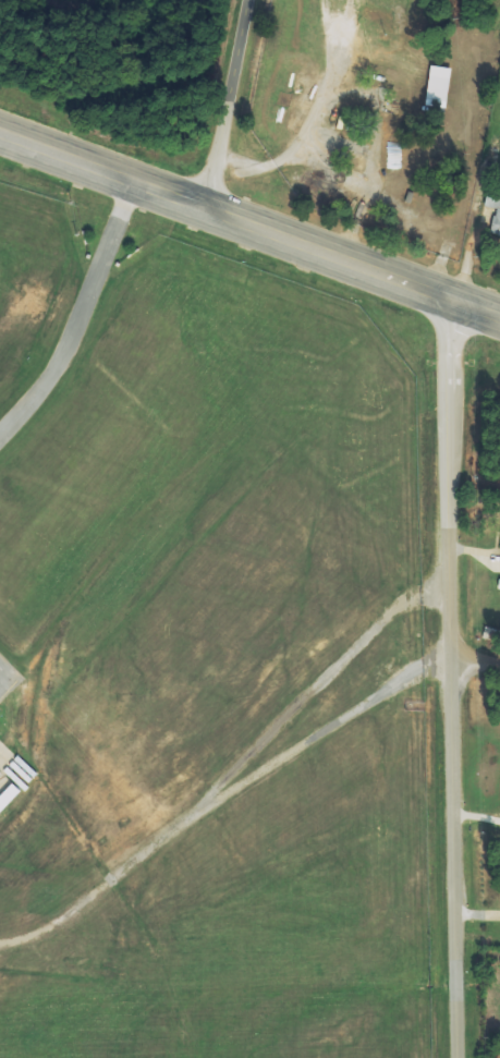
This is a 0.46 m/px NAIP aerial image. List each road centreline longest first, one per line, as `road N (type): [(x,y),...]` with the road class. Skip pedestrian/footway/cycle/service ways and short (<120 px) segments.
road 1 (residential): [(448,299),(457,1057)]
road 2 (tertiary): [(394,279),(0,134)]
road 3 (residential): [(132,181),(63,356),(0,435)]
road 4 (residential): [(207,209),(248,0)]

